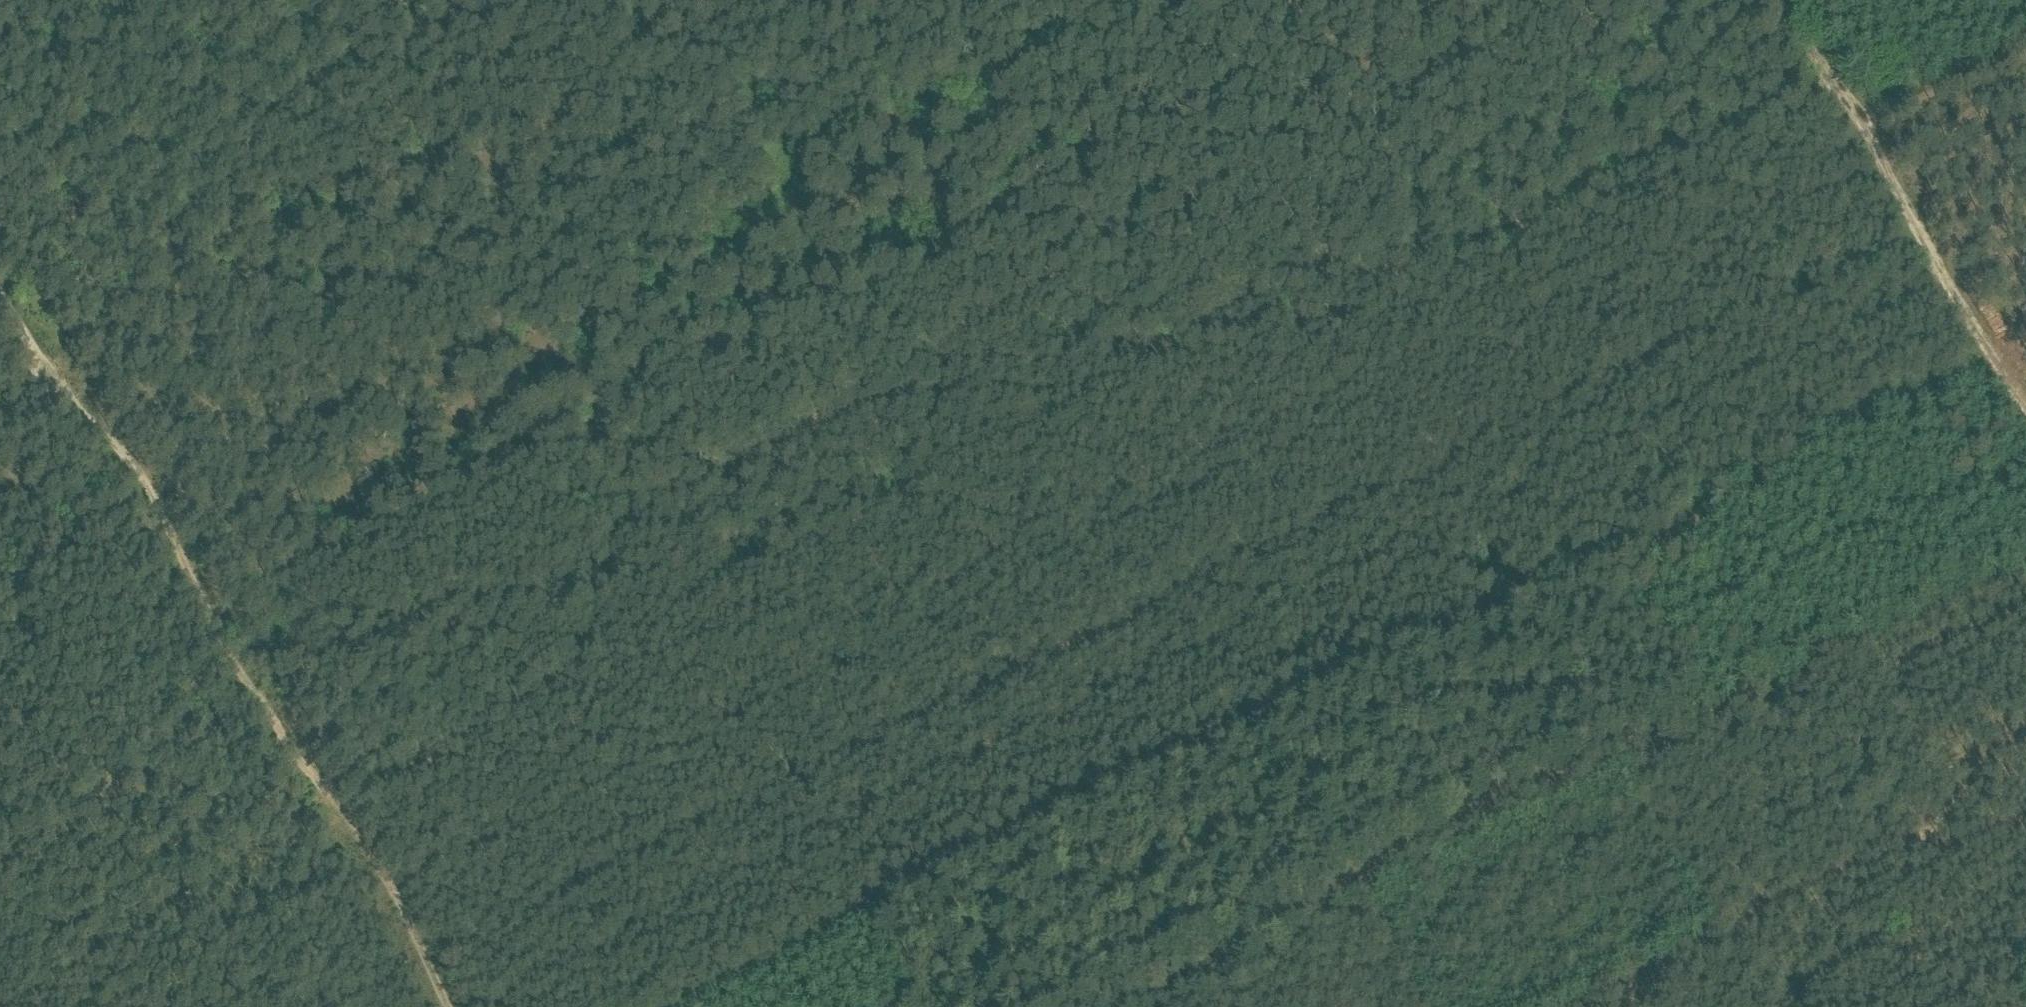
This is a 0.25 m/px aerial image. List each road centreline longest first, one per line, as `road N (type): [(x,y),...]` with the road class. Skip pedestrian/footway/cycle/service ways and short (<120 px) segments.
road 1 (track): [(448,1006),(396,889),(207,614),(147,487),(0,294)]
road 2 (track): [(2025,423),(1775,0)]
road 3 (track): [(1848,122),(2025,58)]

